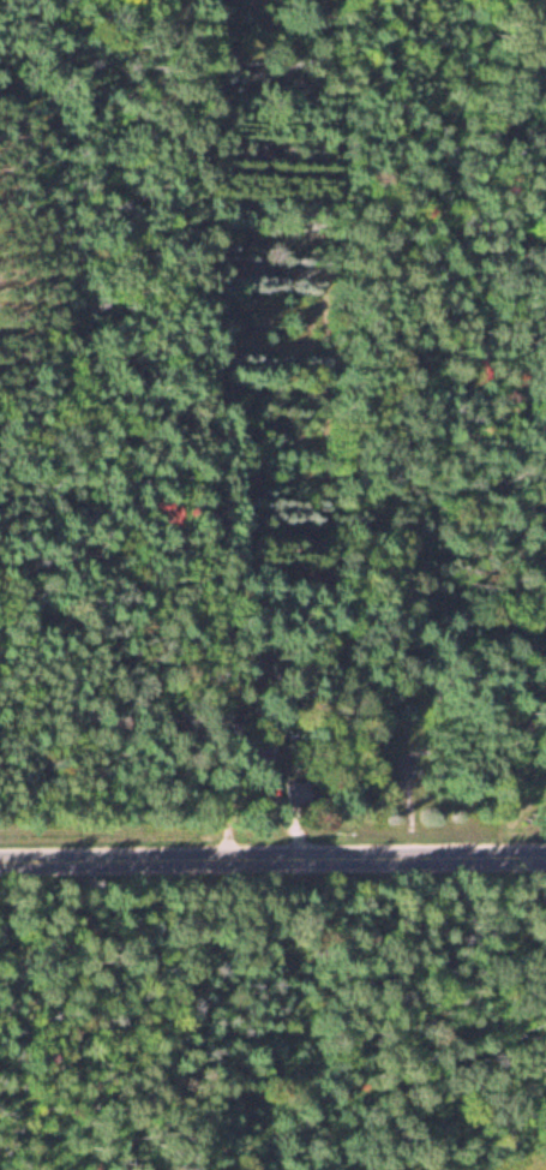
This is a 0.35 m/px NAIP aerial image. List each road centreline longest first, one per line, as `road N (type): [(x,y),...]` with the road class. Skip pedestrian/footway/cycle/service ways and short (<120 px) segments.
road 1 (residential): [(545,863),(0,867)]

